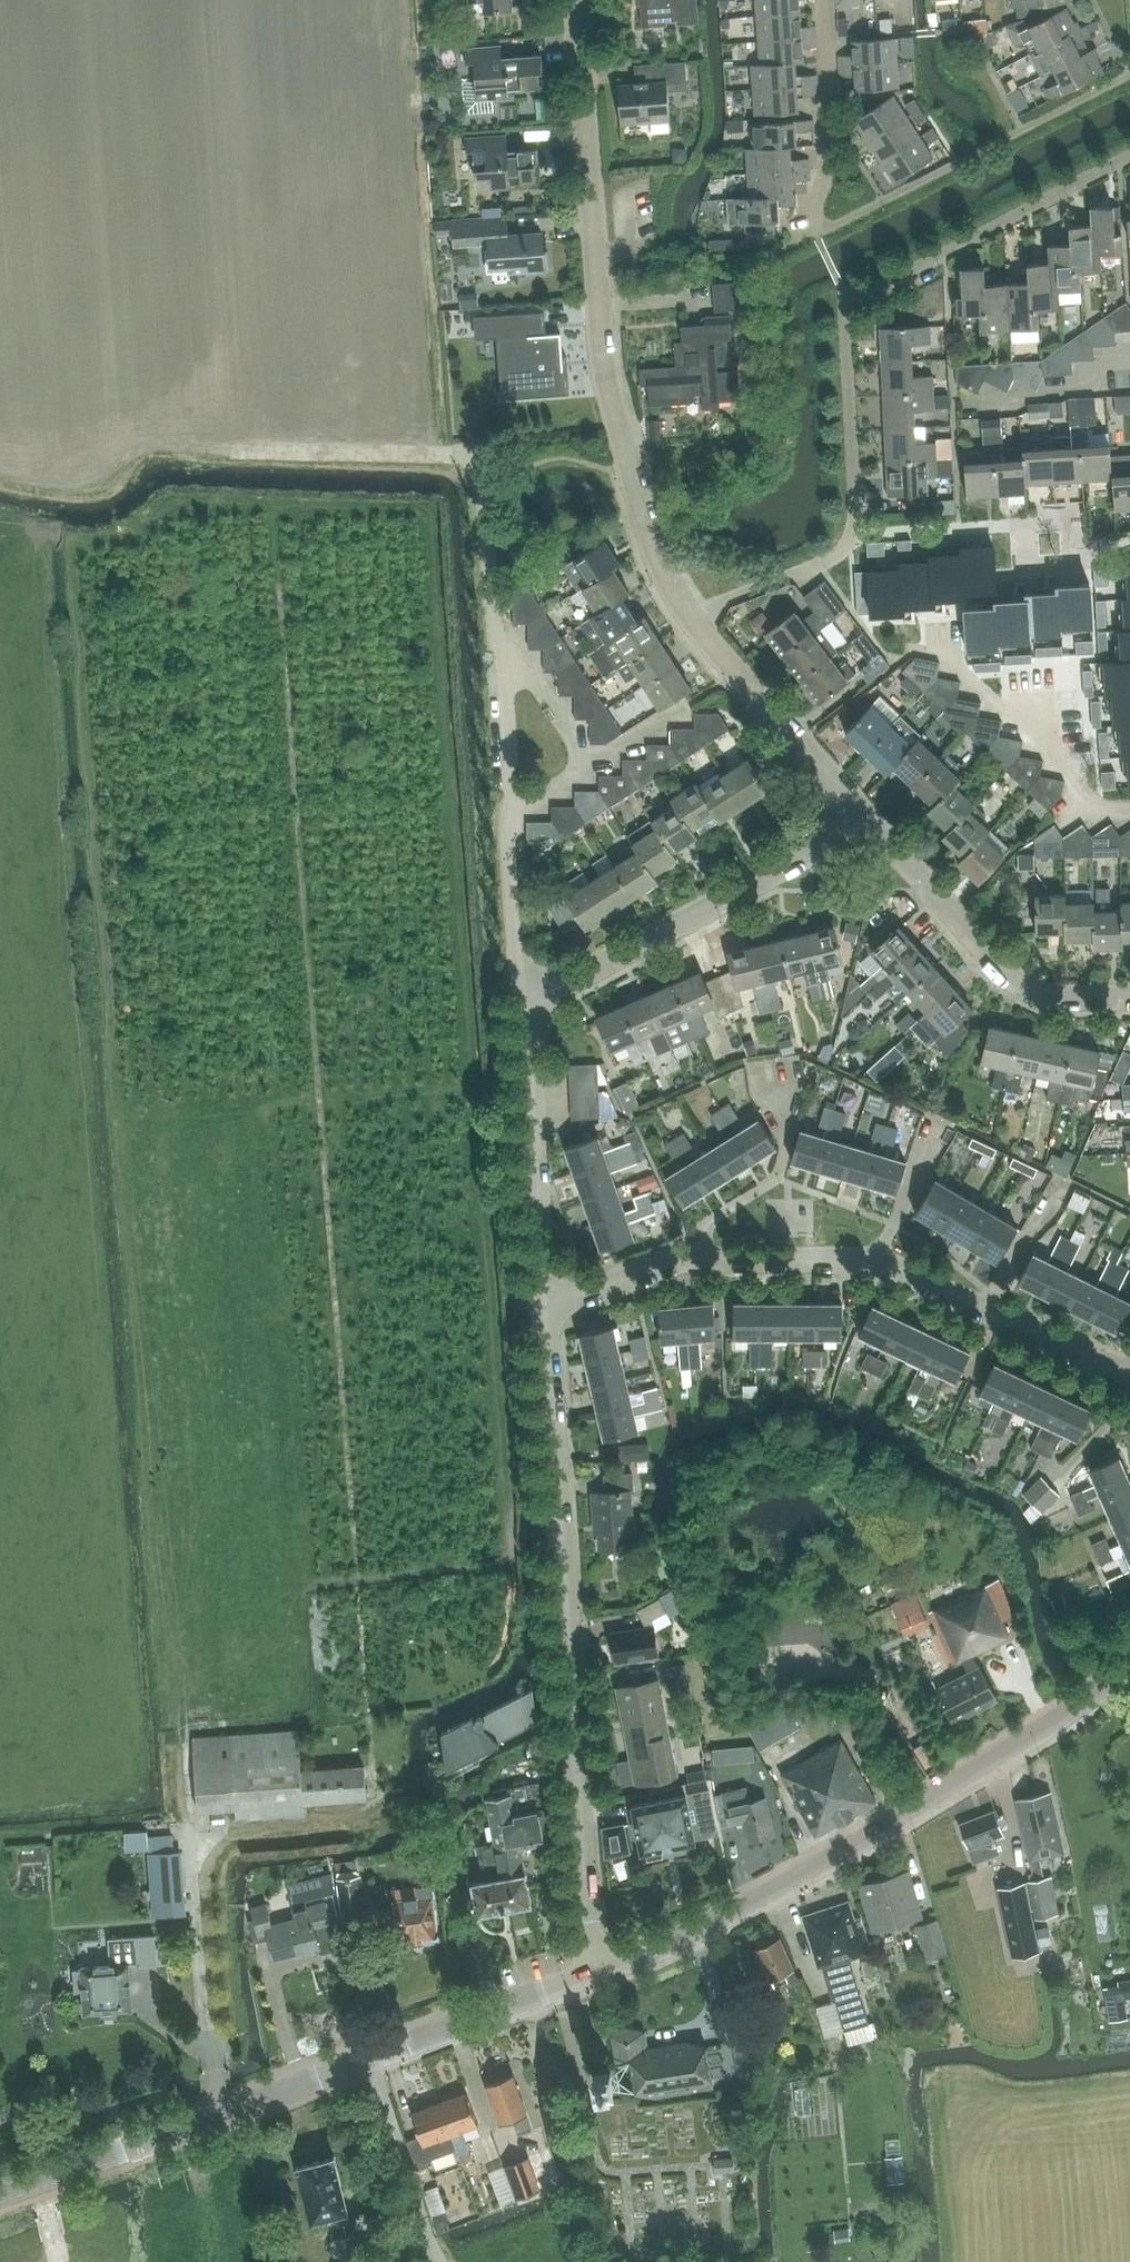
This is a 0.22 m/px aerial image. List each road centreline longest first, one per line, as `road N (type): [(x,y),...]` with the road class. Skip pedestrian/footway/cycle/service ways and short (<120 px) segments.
road 1 (residential): [(866,824),(683,615),(647,539),(605,366),(578,0)]
road 2 (residential): [(593,1976),(543,1308)]
road 3 (residential): [(1129,1381),(868,1256),(690,1258),(543,1308)]
road 4 (tertiary): [(593,1976),(786,1885),(1129,1671)]
road 5 (tertiary): [(0,2194),(371,2058)]
road 6 (residential): [(522,1006),(866,824)]
road 7 (residential): [(1129,995),(1032,992),(866,824)]
road 8 (residential): [(543,1308),(522,1006)]
road 9 (residential): [(371,2058),(593,1976)]
road 10 (residential): [(814,234),(828,142),(819,0)]
road 11 (unclassified): [(522,1006),(511,813)]
road 12 (unclassified): [(511,813),(500,662)]
road 13 (unclassified): [(590,764),(521,667),(500,662)]

